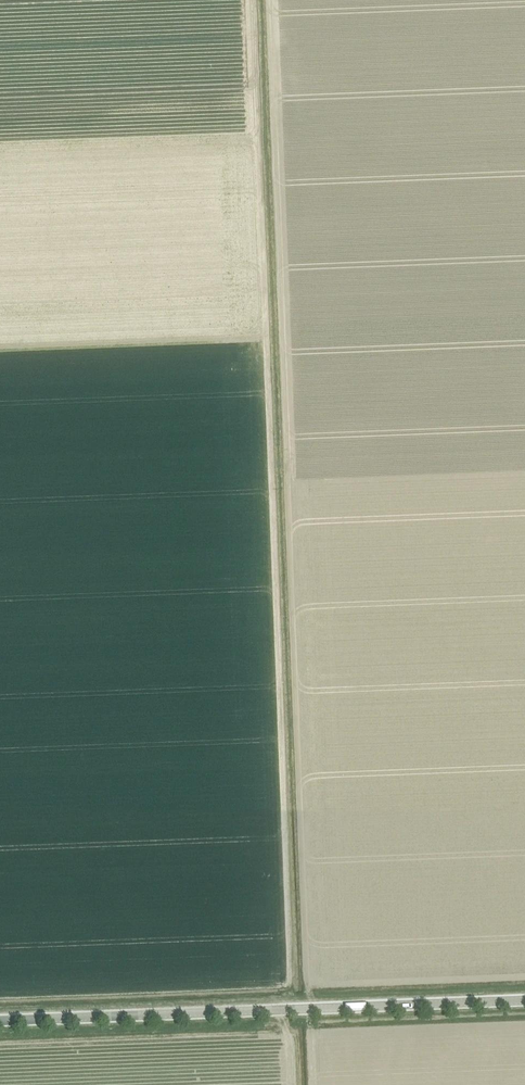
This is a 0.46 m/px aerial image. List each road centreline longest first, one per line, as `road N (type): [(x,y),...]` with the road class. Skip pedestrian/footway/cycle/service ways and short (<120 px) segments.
road 1 (unclassified): [(0,1021),(524,1001)]

